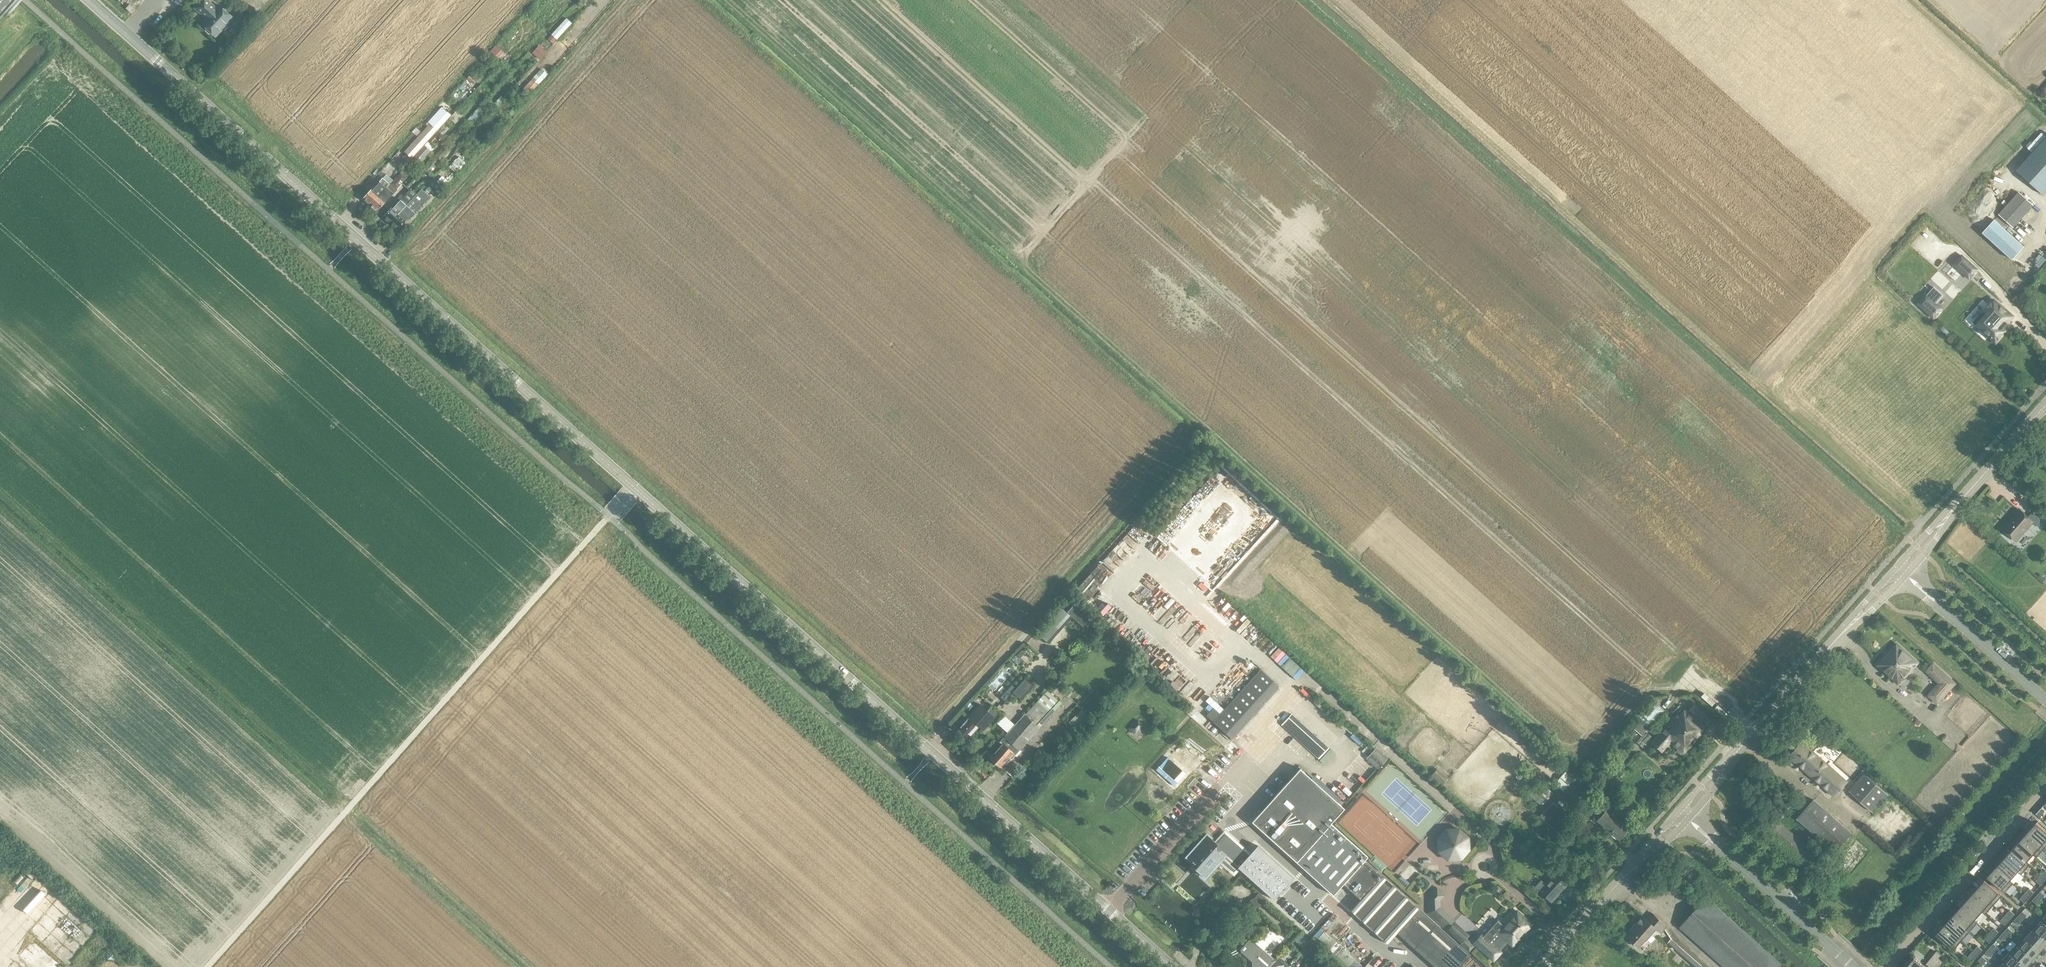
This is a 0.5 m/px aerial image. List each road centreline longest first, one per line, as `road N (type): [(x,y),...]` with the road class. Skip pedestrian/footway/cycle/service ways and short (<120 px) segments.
road 1 (tertiary): [(635,490),(90,0)]
road 2 (tertiary): [(1172,966),(635,490)]
road 3 (track): [(206,966),(609,516)]
road 4 (tertiary): [(1683,815),(1899,570)]
road 5 (residential): [(2045,788),(1887,966)]
road 6 (residential): [(1853,966),(1683,815)]
road 7 (tertiary): [(1899,570),(2045,405)]
road 8 (tertiary): [(1541,966),(1683,815)]
road 9 (residential): [(2045,699),(1899,570)]

